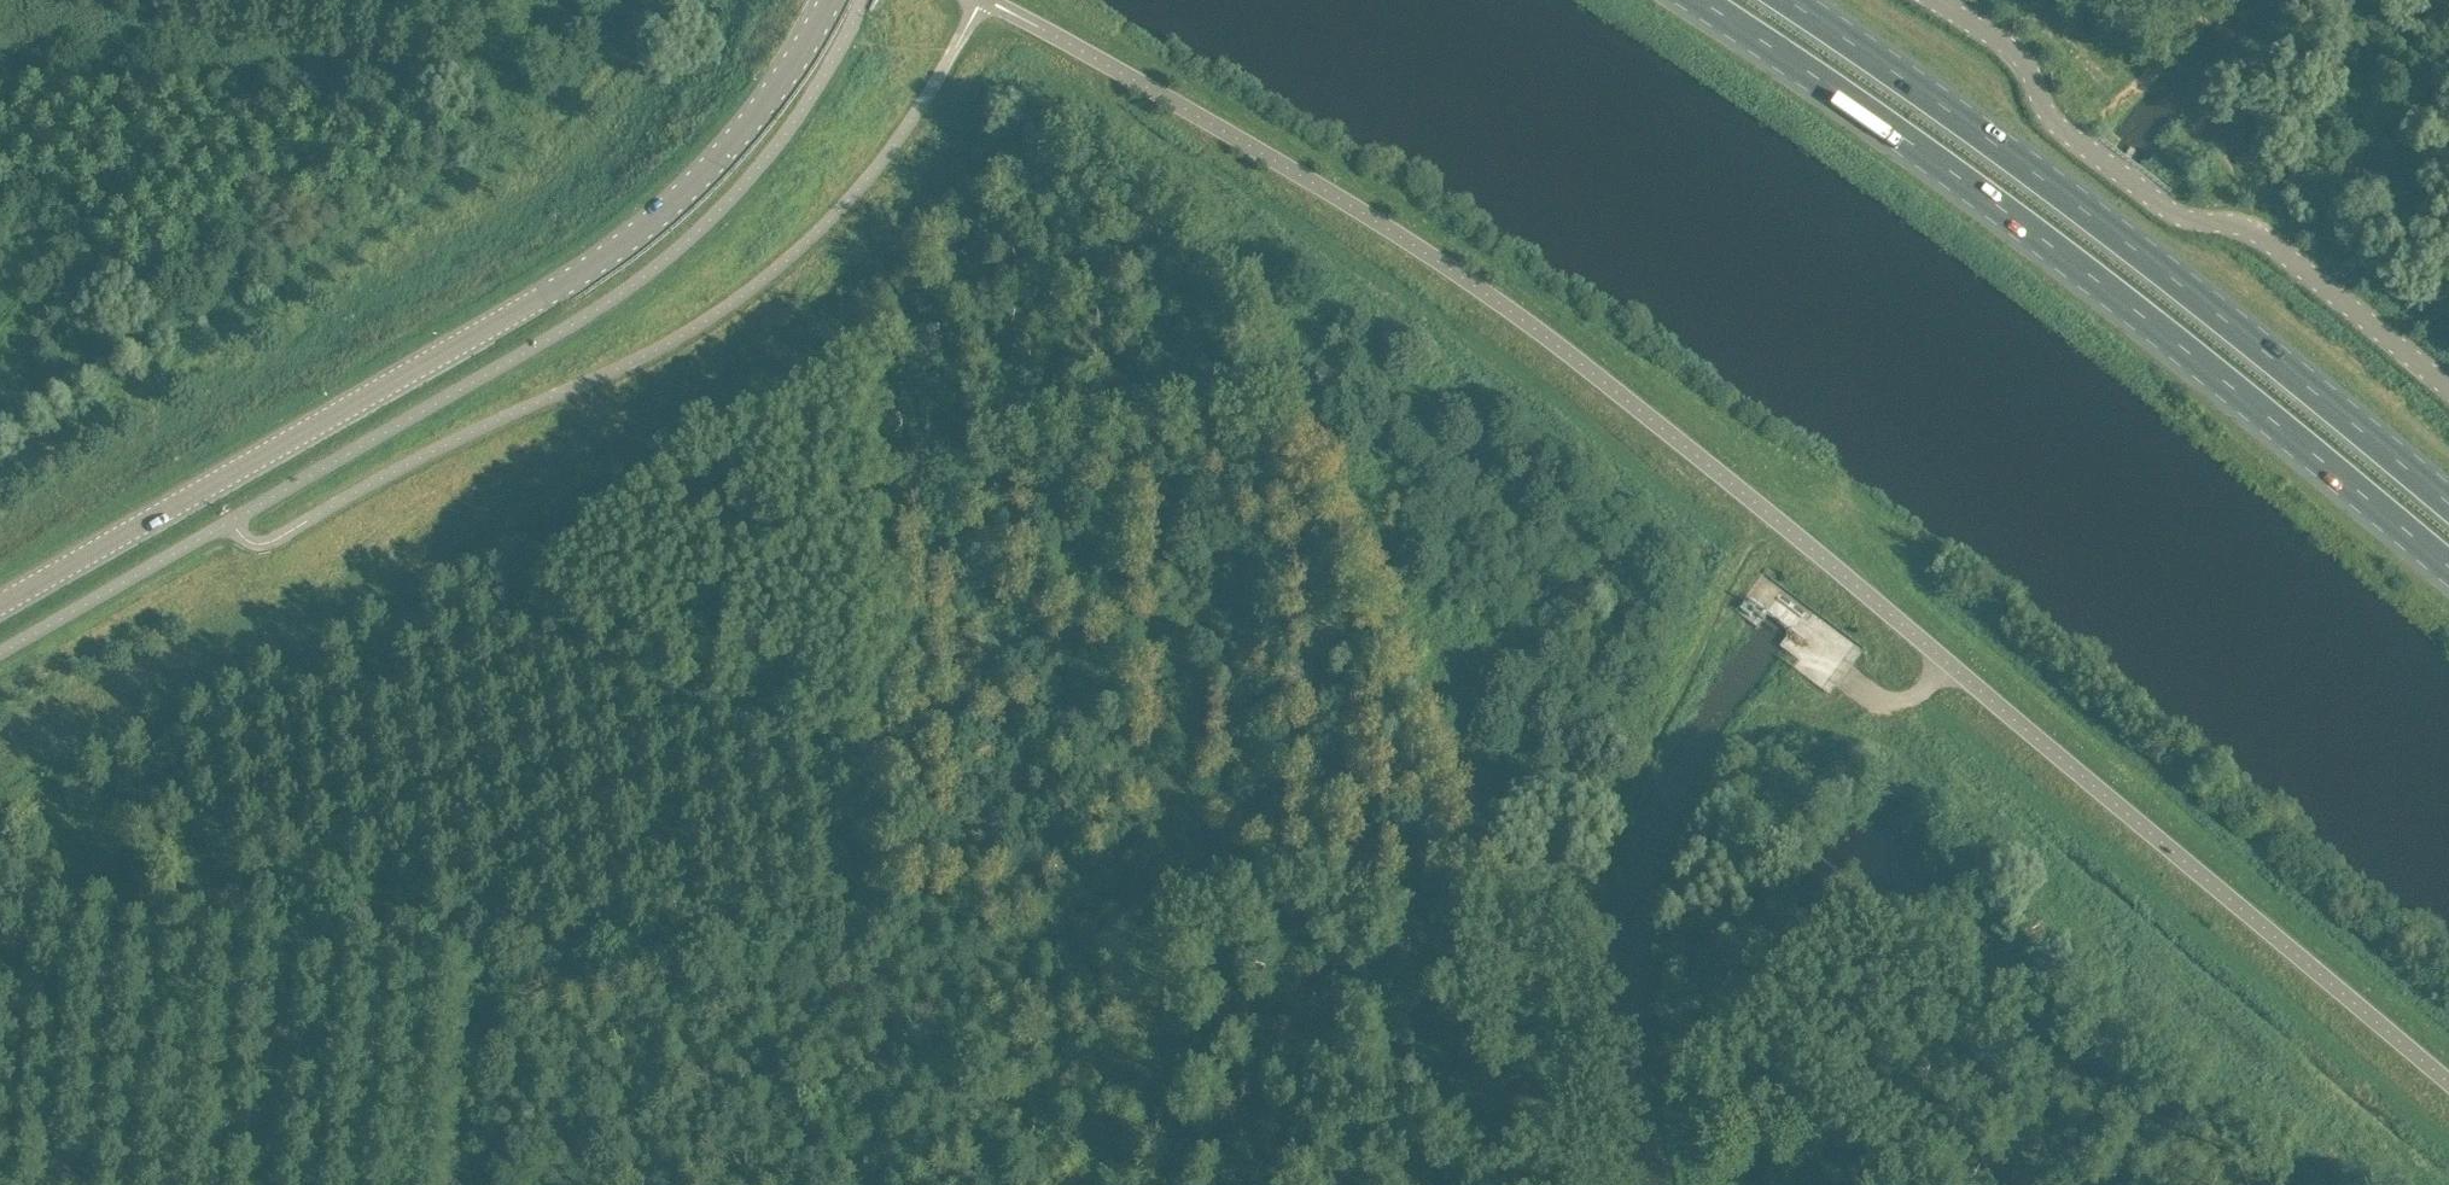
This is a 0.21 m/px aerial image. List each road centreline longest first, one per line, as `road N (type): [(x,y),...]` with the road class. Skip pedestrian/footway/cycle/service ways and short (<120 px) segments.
road 1 (tertiary): [(0,607),(666,228),(769,115),(831,0)]
road 2 (trunk): [(1697,0),(2033,233),(2448,568)]
road 3 (trunk): [(2448,504),(2048,182),(1790,0)]
road 4 (track): [(1894,708),(1957,790),(2394,1184)]
road 5 (unclassified): [(1936,0),(2003,41),(2026,65),(2059,128),(2169,209),(2270,237),(2448,388)]

